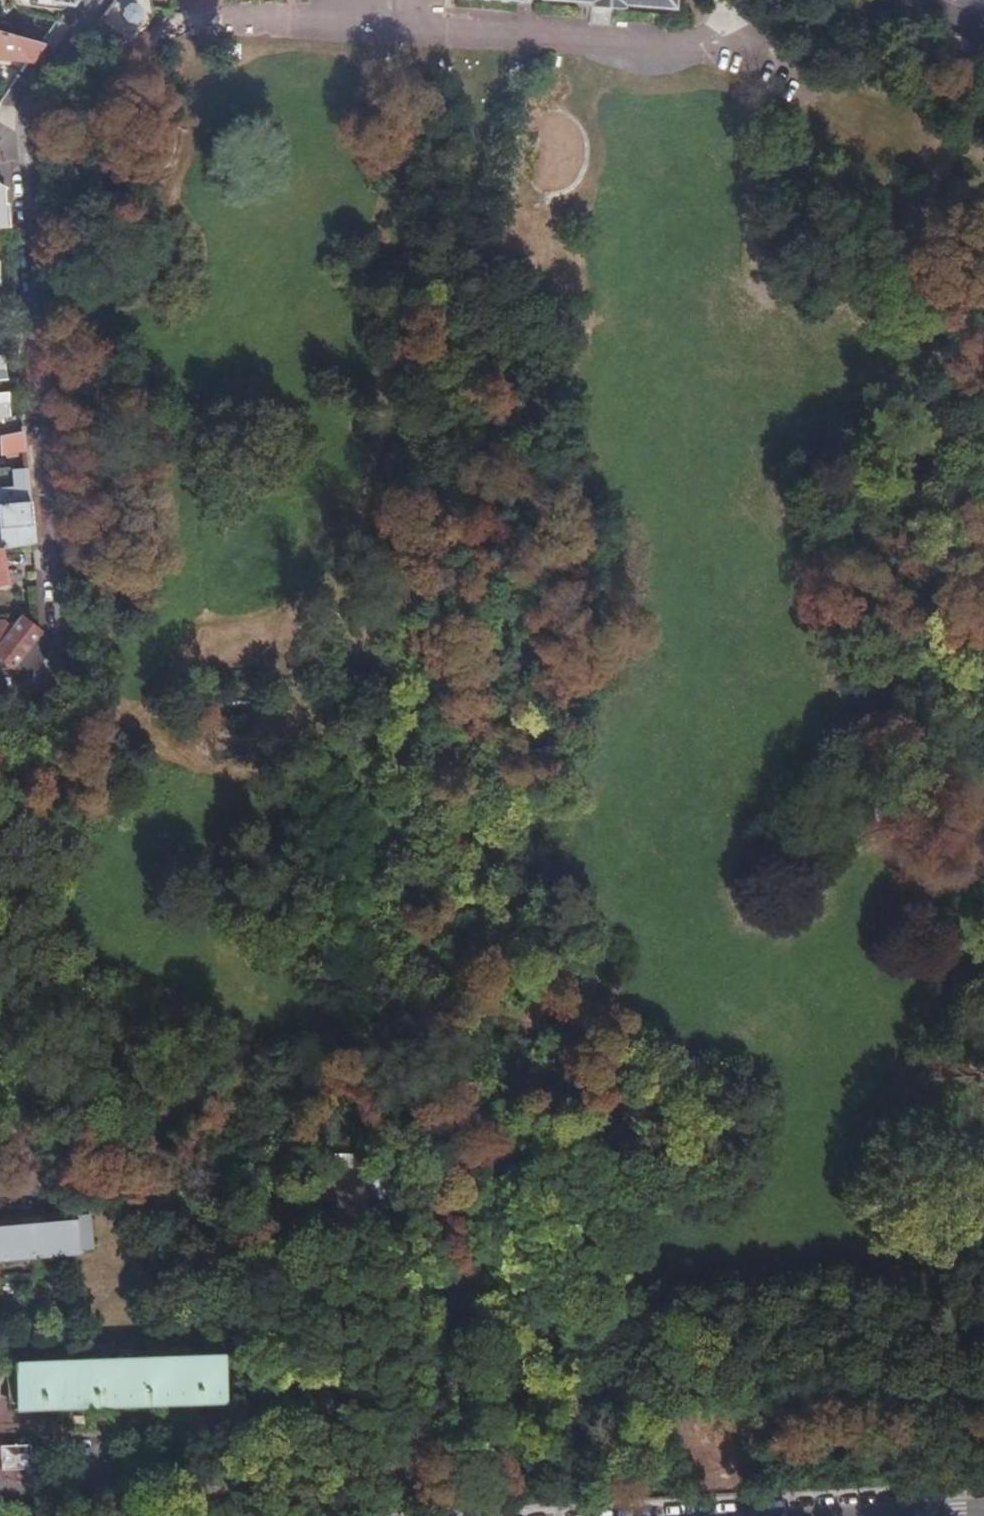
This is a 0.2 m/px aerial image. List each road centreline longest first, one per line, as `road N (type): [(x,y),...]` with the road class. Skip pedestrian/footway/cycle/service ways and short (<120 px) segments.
road 1 (residential): [(0,693),(30,688),(62,649),(24,128)]
road 2 (residential): [(983,1506),(823,1515)]
road 3 (residential): [(24,128),(30,102),(94,0)]

